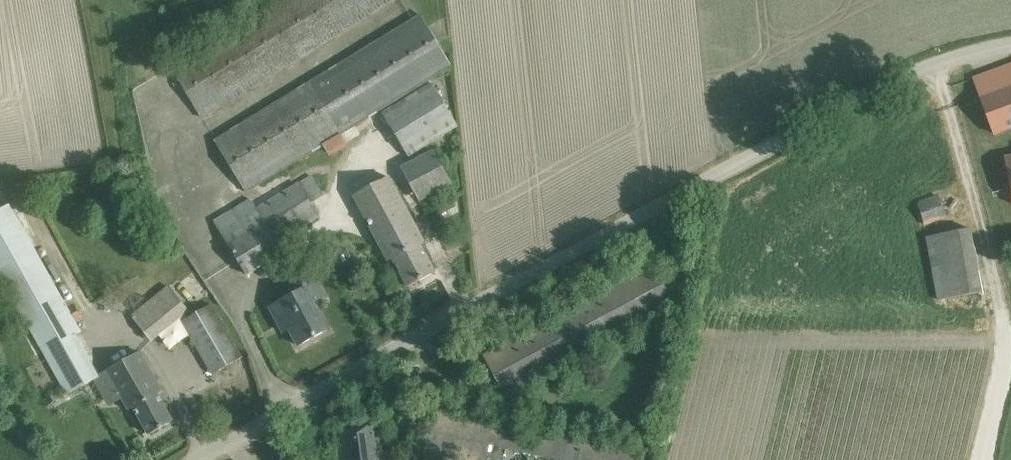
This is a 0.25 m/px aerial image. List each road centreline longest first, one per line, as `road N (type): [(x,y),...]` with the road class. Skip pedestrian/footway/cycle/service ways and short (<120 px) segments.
road 1 (unclassified): [(196,459),(852,102),(950,59),(1010,44)]

